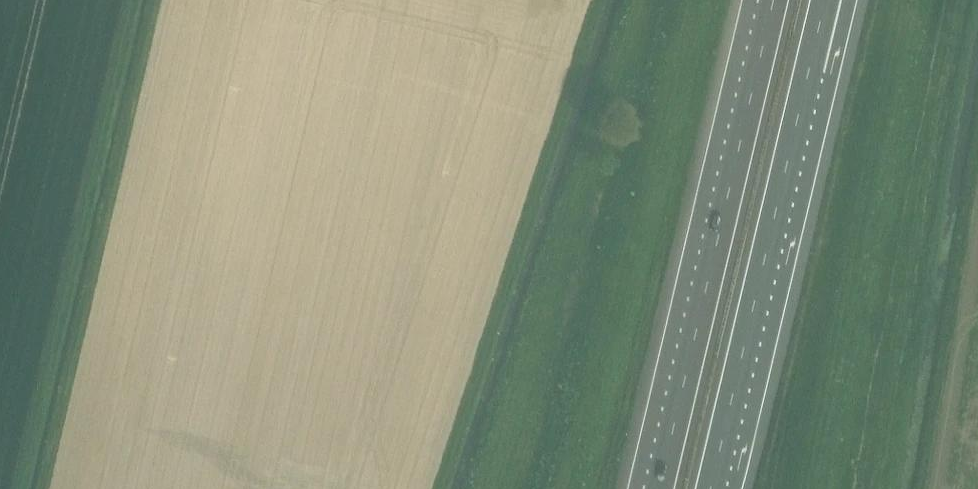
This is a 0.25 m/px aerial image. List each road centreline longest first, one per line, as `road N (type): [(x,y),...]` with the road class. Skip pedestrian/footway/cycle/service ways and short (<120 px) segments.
road 1 (track): [(640,0),(493,488)]
road 2 (track): [(563,488),(696,0)]
road 3 (track): [(602,488),(720,0)]
road 4 (motorway): [(774,0),(659,488)]
road 5 (track): [(158,0),(45,488)]
road 6 (track): [(130,0),(19,488)]
road 7 (track): [(806,488),(903,0)]
road 8 (track): [(861,488),(948,0)]
road 9 (motorway): [(710,488),(808,70)]
road 10 (track): [(924,488),(977,165)]

